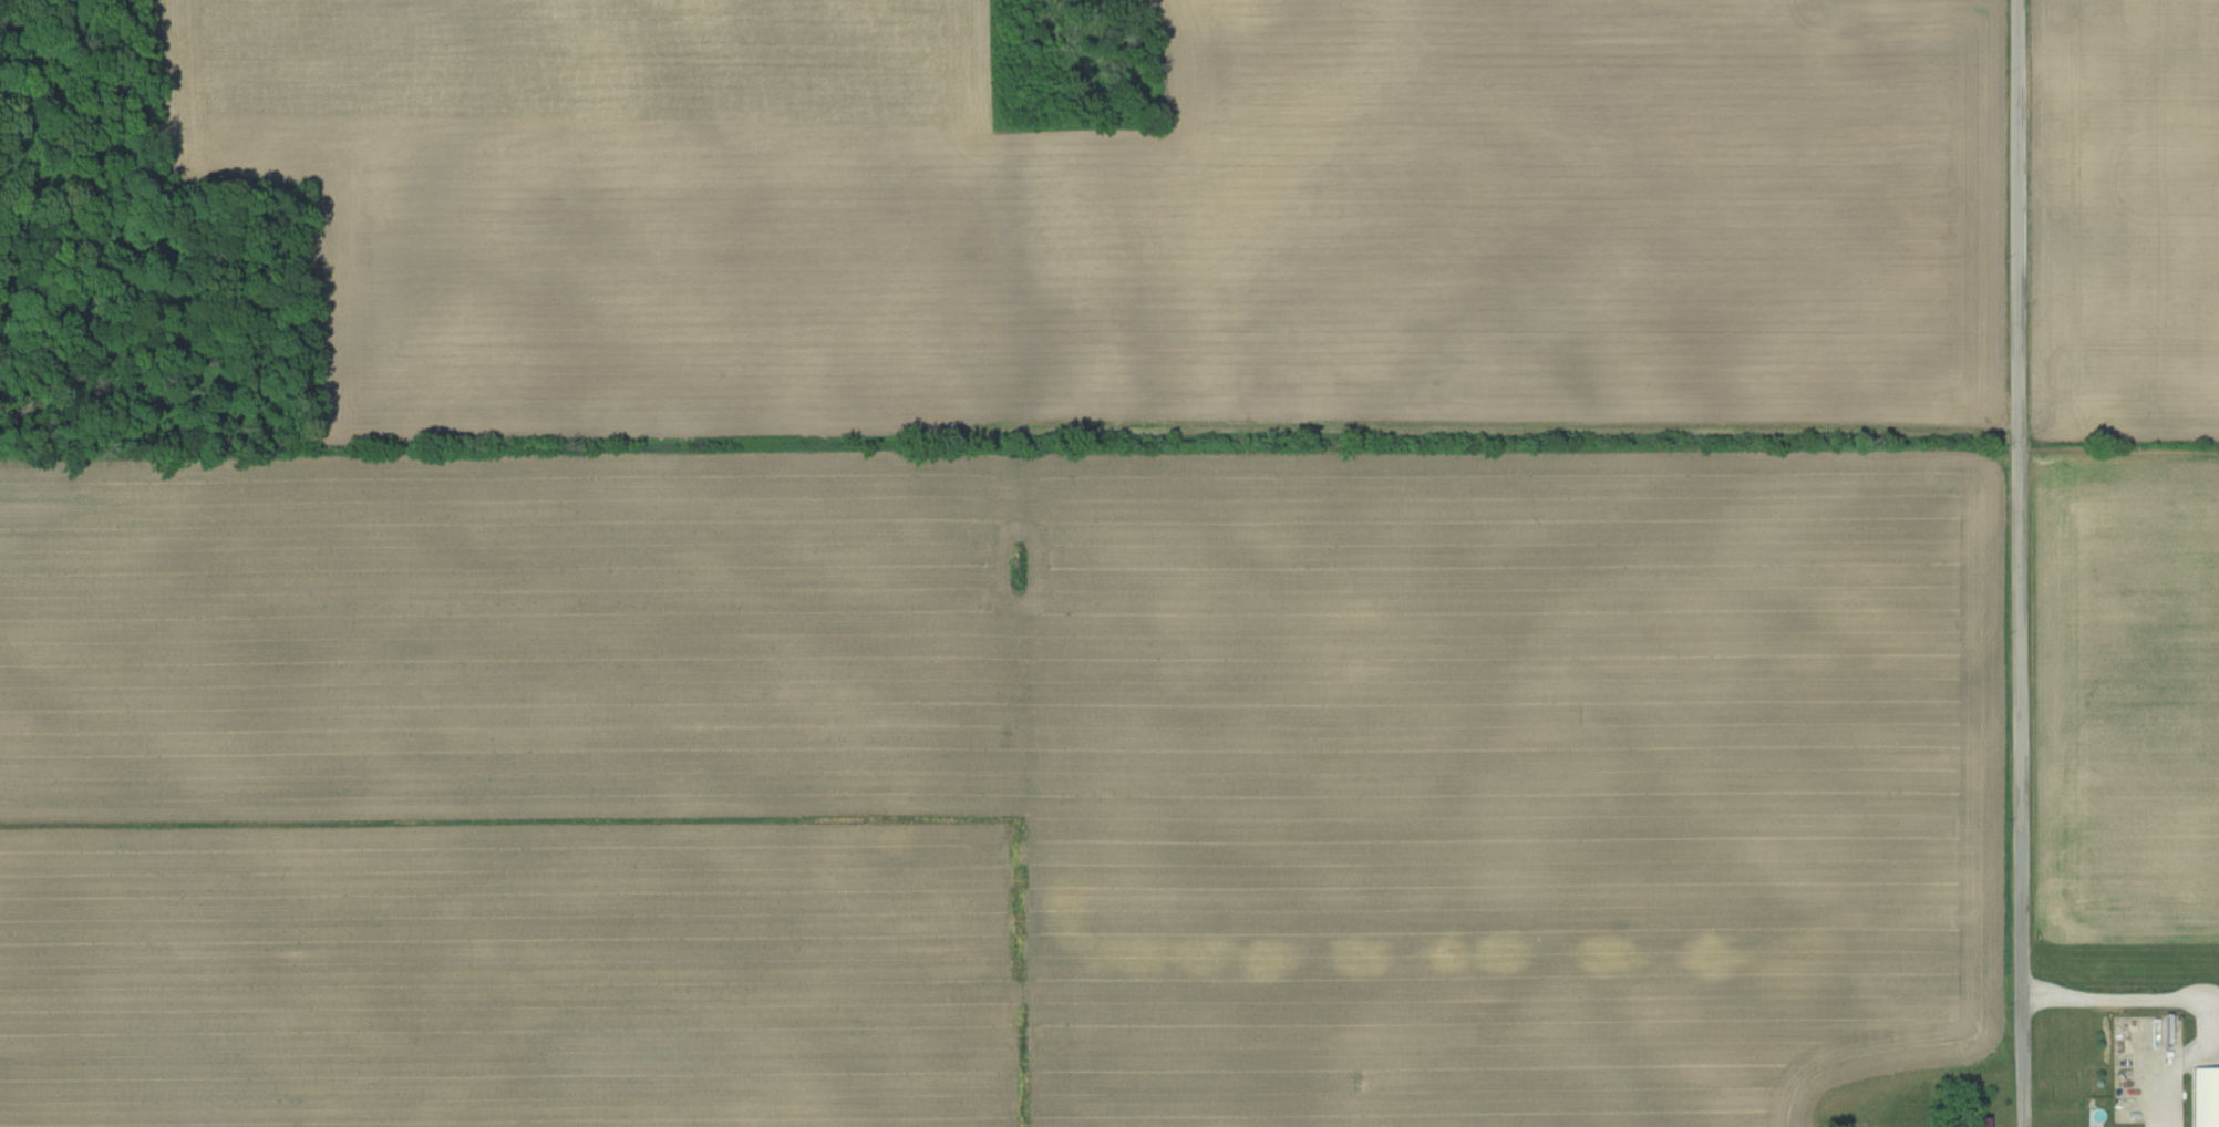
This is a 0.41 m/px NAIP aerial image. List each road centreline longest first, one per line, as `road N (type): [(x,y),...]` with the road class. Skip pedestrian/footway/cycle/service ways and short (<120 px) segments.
road 1 (tertiary): [(2027,1126),(2020,0)]

